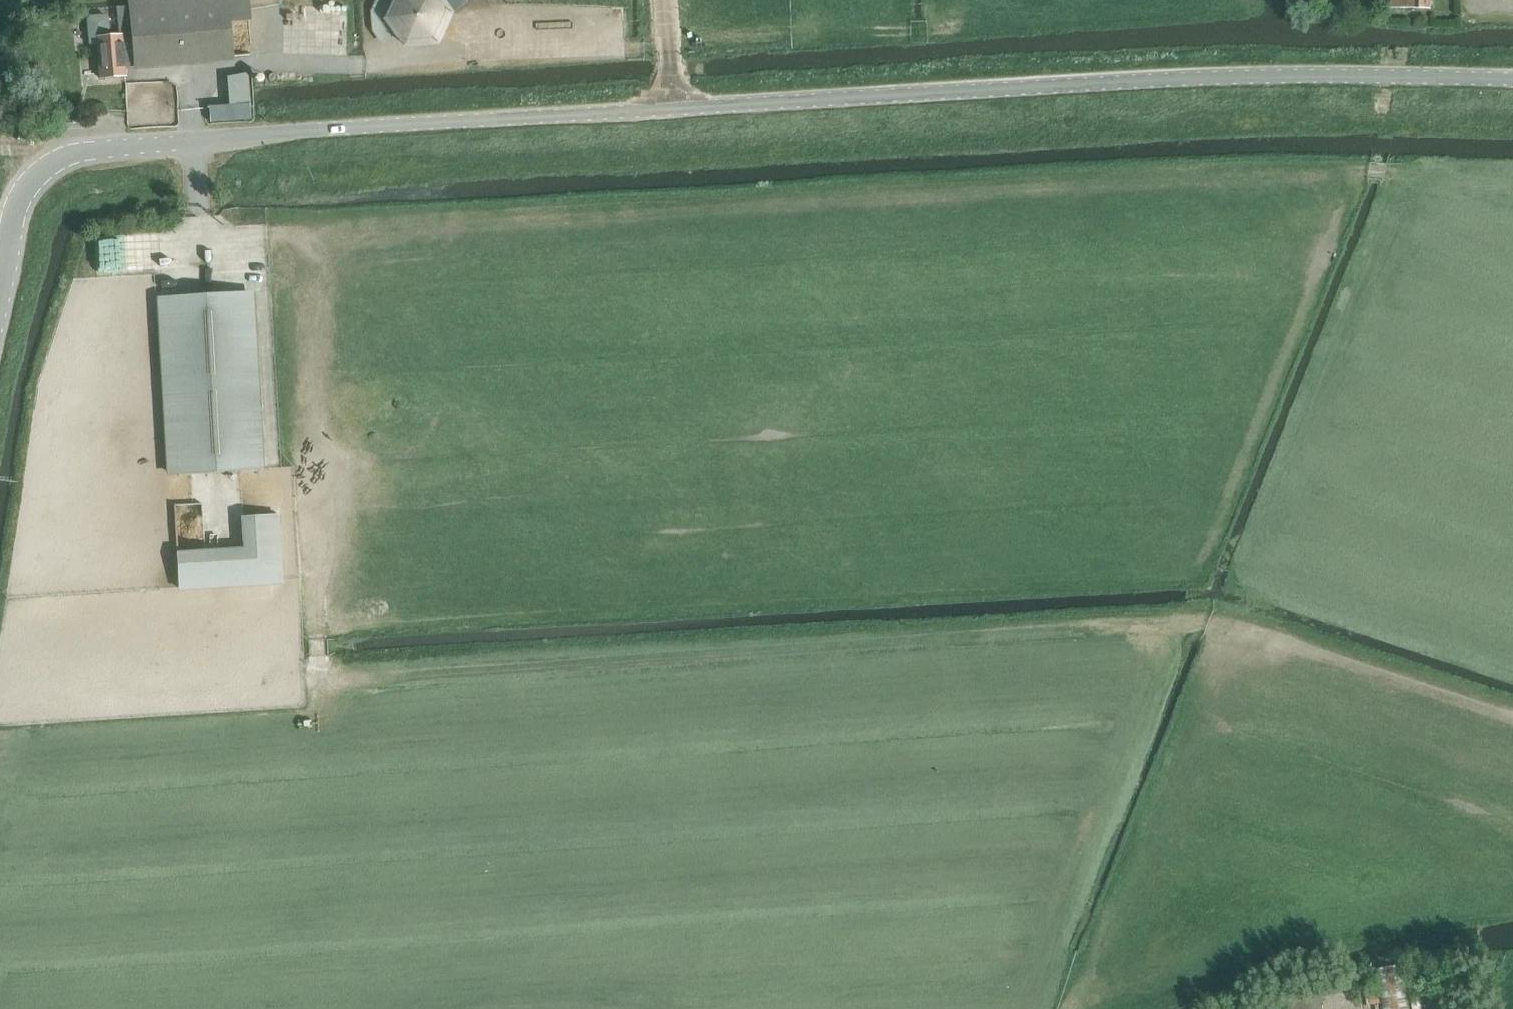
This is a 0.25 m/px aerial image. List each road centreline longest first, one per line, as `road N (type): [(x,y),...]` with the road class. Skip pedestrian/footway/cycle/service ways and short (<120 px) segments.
road 1 (unclassified): [(64,146),(1228,79),(1512,81)]
road 2 (unclassified): [(64,146),(39,157),(25,182),(0,285)]

